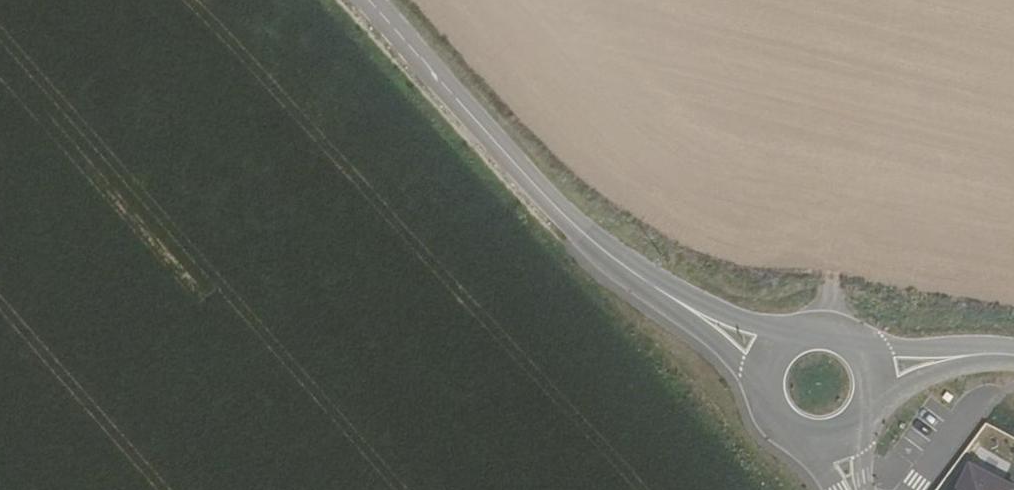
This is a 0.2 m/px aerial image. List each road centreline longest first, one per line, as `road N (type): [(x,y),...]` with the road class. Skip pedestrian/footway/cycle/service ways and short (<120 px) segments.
road 1 (tertiary): [(665,295),(587,236),(368,0)]
road 2 (tertiary): [(804,329),(754,329),(665,295)]
road 3 (tertiary): [(987,354),(850,337)]
road 4 (tertiary): [(665,295),(738,356),(758,392)]
road 5 (tertiary): [(875,405),(930,370),(987,354)]

